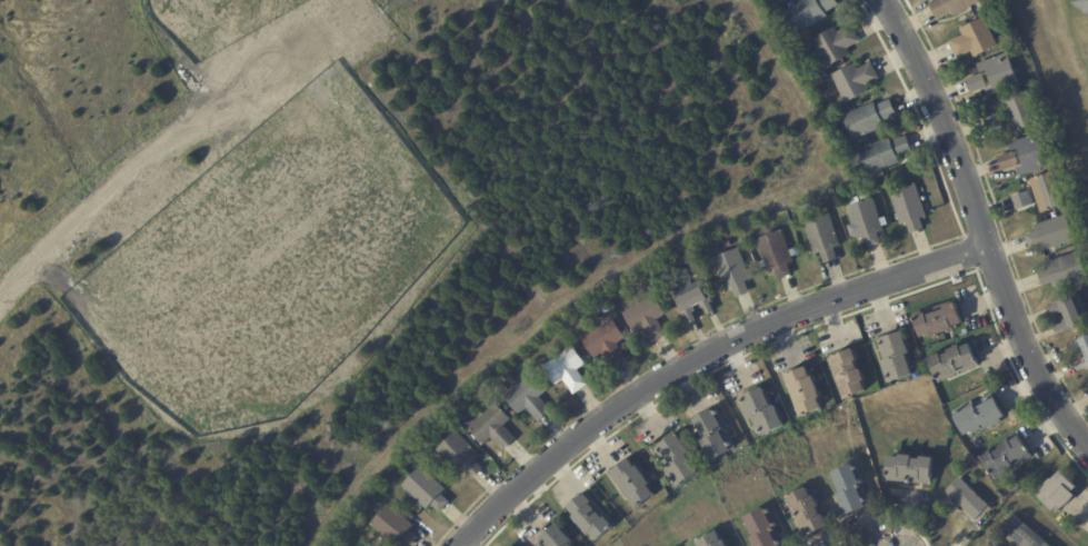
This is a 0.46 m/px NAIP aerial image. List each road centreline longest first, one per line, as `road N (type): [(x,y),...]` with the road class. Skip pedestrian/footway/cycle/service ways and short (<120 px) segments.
road 1 (residential): [(458,545),(568,441),(711,345),(985,247)]
road 2 (residential): [(878,0),(937,108),(985,247),(1046,383),(1087,437)]

